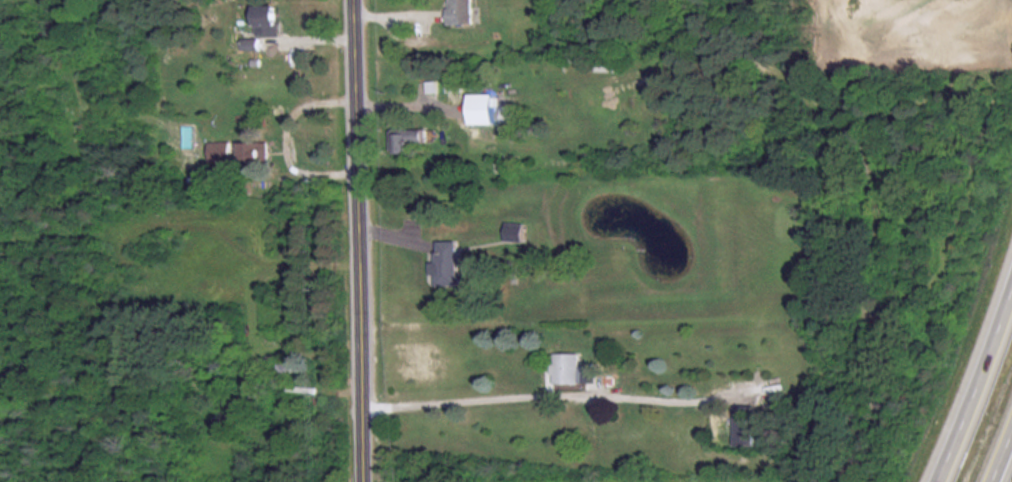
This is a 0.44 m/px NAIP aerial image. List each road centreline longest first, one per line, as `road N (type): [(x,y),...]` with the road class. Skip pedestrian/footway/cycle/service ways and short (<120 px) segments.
road 1 (tertiary): [(376,481),(363,0)]
road 2 (motorway): [(1011,317),(944,481)]

